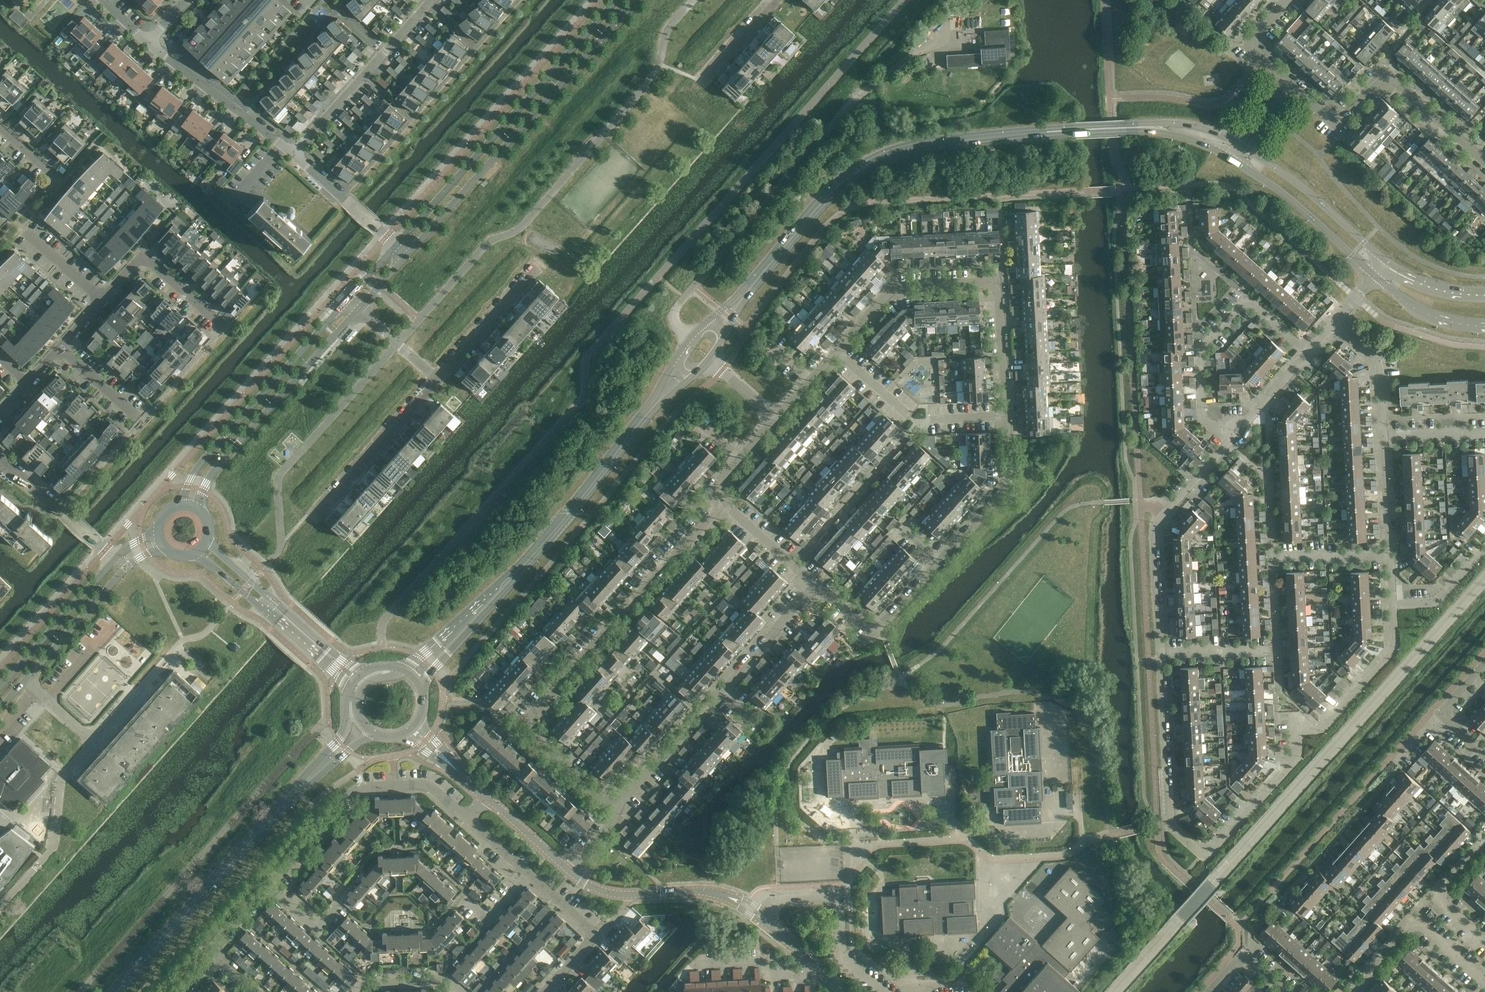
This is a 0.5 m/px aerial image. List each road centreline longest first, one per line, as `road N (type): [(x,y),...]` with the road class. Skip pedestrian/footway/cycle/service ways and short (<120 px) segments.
road 1 (residential): [(1235,432),(1155,536),(1171,824),(1212,855),(1299,756),(1298,730)]
road 2 (secondary): [(1076,130),(987,133),(875,156),(830,186),(704,324)]
road 3 (secondary): [(722,340),(746,297),(853,177),(925,149),(1076,130)]
road 4 (residential): [(616,809),(522,724),(727,502)]
road 5 (secondary): [(678,353),(645,410),(518,566),(402,668)]
road 6 (secondary): [(422,691),(650,414),(694,376)]
road 7 (secondary): [(350,687),(338,741),(112,991)]
road 8 (secondary): [(122,991),(290,803),(371,734)]
road 9 (unclassified): [(407,252),(633,0)]
road 10 (residential): [(818,586),(864,629),(881,628),(1001,487),(1004,416)]
road 11 (unclassified): [(616,0),(396,242)]
road 12 (residential): [(1004,416),(1000,285),(895,286),(838,349)]
road 13 (residential): [(616,809),(818,586)]
road 14 (unclassified): [(347,298),(197,466),(183,505)]
road 15 (unclassified): [(196,509),(217,466),(359,309)]
road 16 (residential): [(1235,432),(1213,428),(1202,415),(1201,346),(1248,299),(1304,354)]
road 17 (residential): [(468,819),(424,785),(358,788),(275,888)]
road 18 (residential): [(1293,87),(1332,121),(1344,120),(1391,79),(1484,160)]
road 19 (residential): [(58,348),(141,255),(221,325)]
road 20 (residential): [(293,155),(435,0)]
road 21 (tertiary): [(365,671),(336,657),(206,541)]
road 22 (tertiary): [(198,551),(350,687)]
road 23 (unclassified): [(886,991),(842,956),(839,900),(779,902),(766,920)]
road 24 (tertiary): [(0,709),(126,567)]
road 25 (residential): [(314,517),(440,377)]
road 26 (secondary): [(1389,262),(1242,145)]
road 27 (residential): [(1353,991),(1416,920),(1484,982)]
road 28 (secondary): [(1233,159),(1377,276)]
road 29 (residential): [(293,155),(149,43)]
road 30 (residential): [(1298,730),(1322,729),(1395,650),(1393,606)]
road 31 (tertiary): [(116,557),(0,687)]
road 32 (residential): [(1393,606),(1383,436)]
road 33 (unclassified): [(721,895),(616,894),(570,872)]
road 34 (residential): [(116,557),(0,458)]
road 35 (residential): [(440,377),(536,266)]
road 36 (residential): [(830,977),(770,979),(768,964),(697,964)]
road 37 (residential): [(1484,942),(1433,898),(1484,841)]
road 38 (residential): [(396,242),(293,155)]
road 39 (residential): [(1383,436),(1377,357),(1336,321)]
road 40 (residential): [(1484,752),(1440,712),(1484,661)]
road 41 (residential): [(727,502),(818,586)]
road 42 (secondary): [(1377,276),(1422,313),(1484,326)]
road 43 (residential): [(353,991),(453,980),(466,991)]

